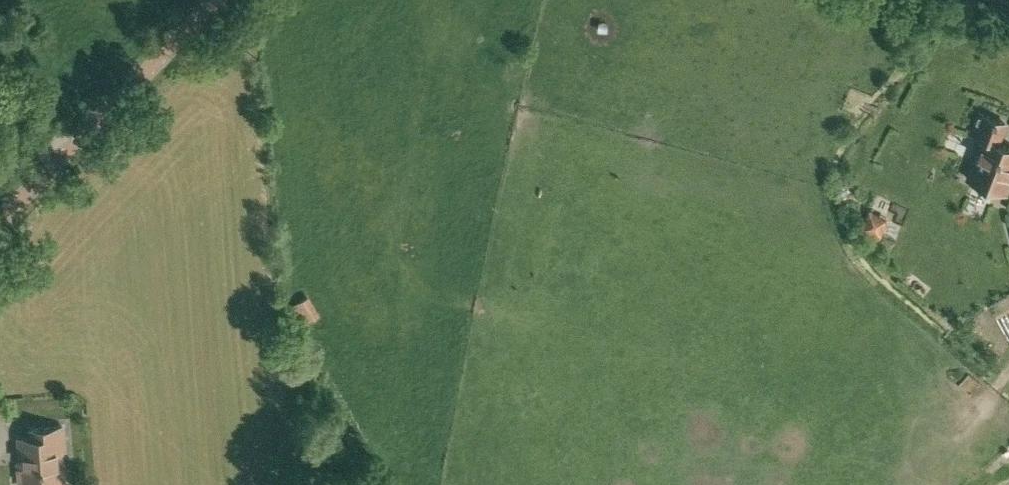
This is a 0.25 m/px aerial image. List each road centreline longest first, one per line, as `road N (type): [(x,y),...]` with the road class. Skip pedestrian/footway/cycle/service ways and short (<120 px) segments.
road 1 (unclassified): [(0,221),(220,0)]

